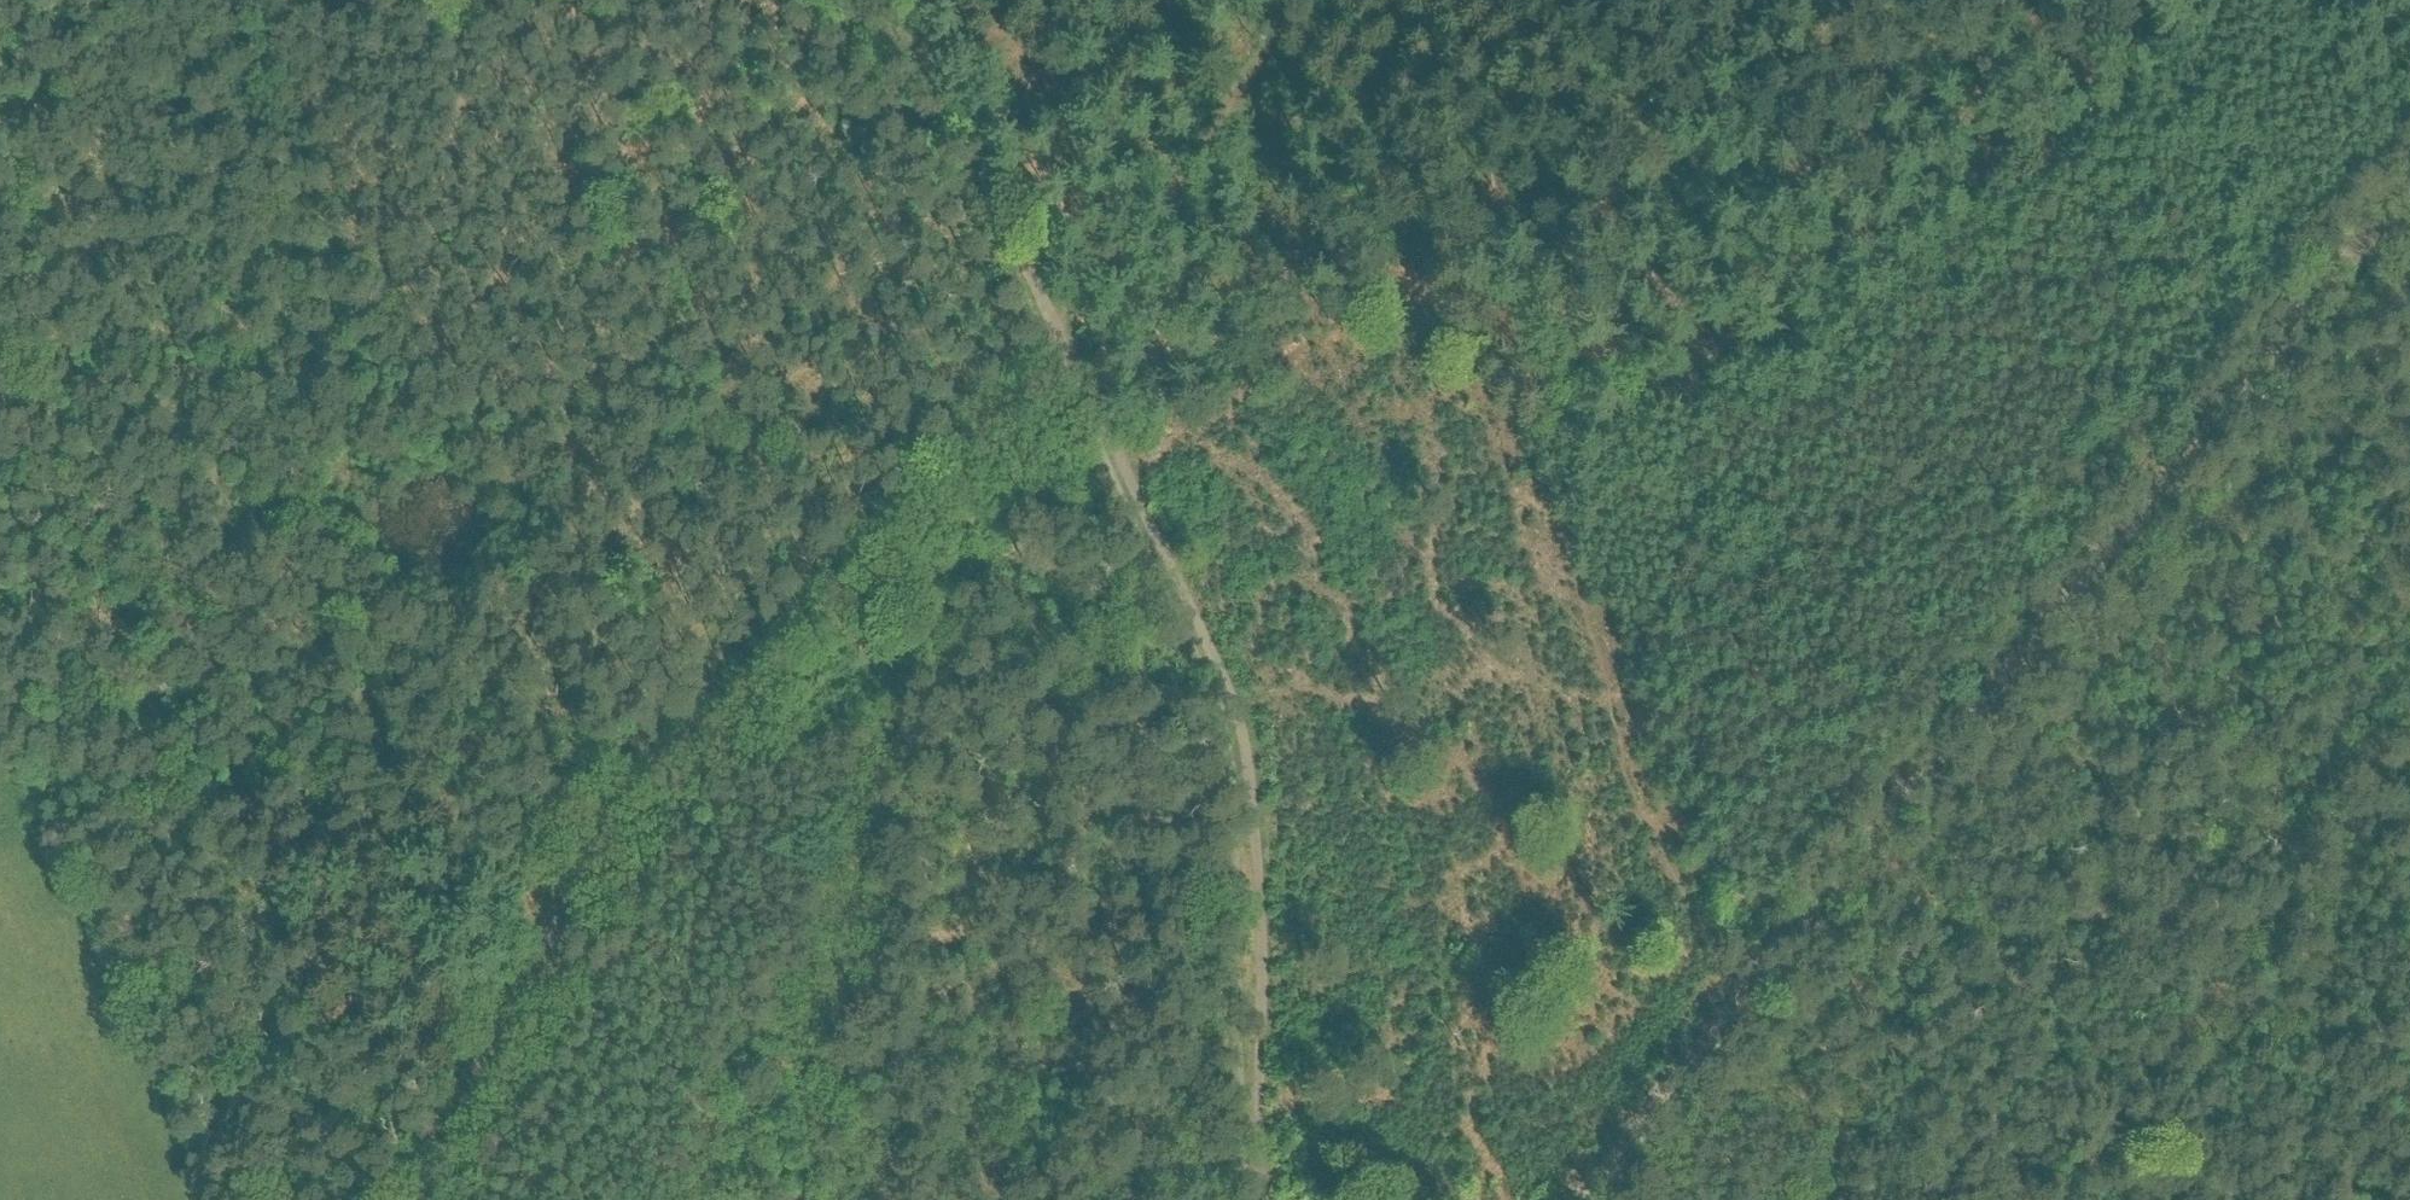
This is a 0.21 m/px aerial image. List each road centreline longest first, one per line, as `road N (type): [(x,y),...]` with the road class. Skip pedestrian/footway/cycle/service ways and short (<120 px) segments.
road 1 (track): [(1577,1199),(2409,186)]
road 2 (track): [(419,1199),(622,801),(1071,348)]
road 3 (track): [(1071,348),(1235,694),(1244,730),(1262,1199)]
road 4 (track): [(907,0),(1071,348)]

